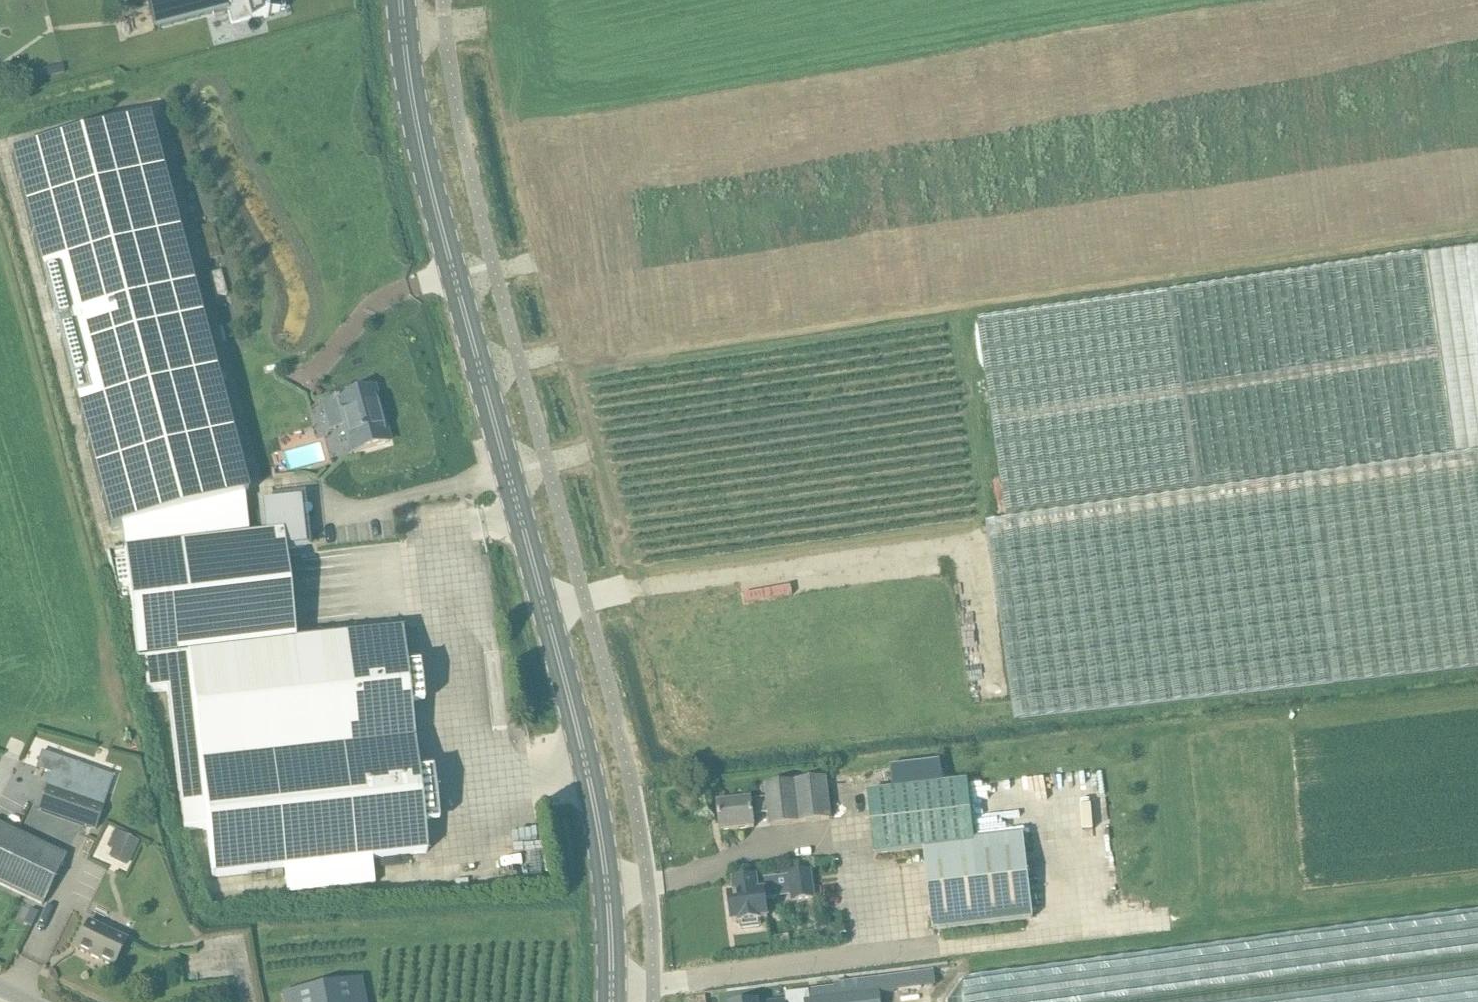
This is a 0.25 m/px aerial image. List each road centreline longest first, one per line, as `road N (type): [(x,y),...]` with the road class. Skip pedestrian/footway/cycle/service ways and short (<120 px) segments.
road 1 (secondary): [(615,1001),(589,783),(430,204),(398,0)]

